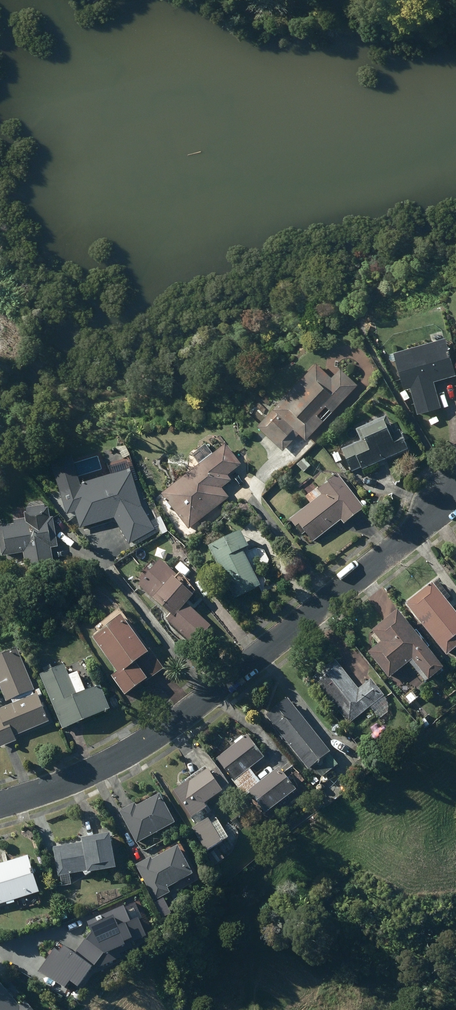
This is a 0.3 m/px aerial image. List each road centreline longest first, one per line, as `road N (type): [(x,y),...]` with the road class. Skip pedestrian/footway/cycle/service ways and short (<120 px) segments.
road 1 (residential): [(0,806),(51,791),(157,737),(255,670),(455,498)]

